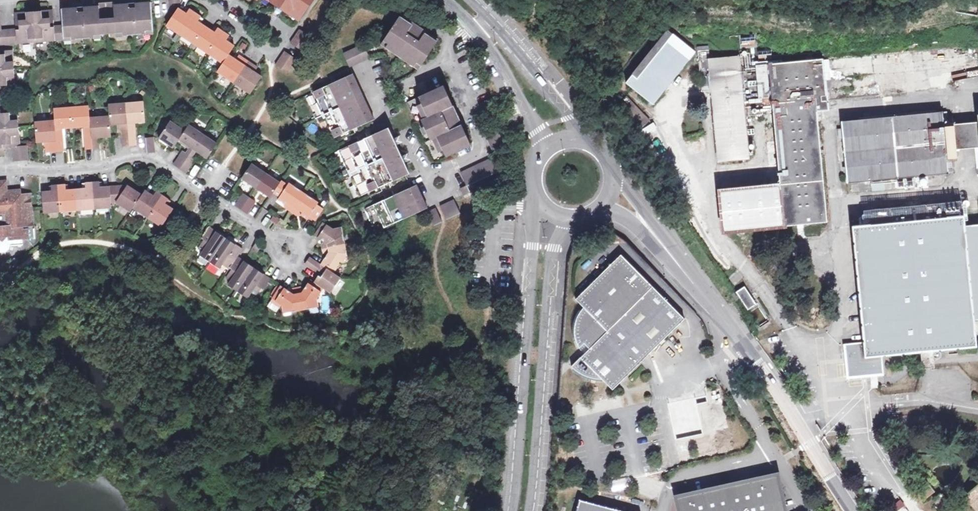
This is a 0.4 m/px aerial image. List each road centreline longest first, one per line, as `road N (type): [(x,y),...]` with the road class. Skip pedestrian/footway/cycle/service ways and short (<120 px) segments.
road 1 (unclassified): [(534,188),(536,247),(510,510)]
road 2 (residential): [(0,168),(88,166),(145,153),(279,245)]
road 3 (unclassified): [(528,510),(553,247),(574,219)]
road 4 (tertiary): [(851,510),(742,345),(683,270)]
road 5 (residential): [(450,59),(483,144),(439,181),(417,165),(401,130)]
road 6 (residential): [(196,0),(270,57),(288,30),(229,0)]
road 7 (tertiary): [(470,28),(540,131),(539,160)]
road 8 (tertiary): [(580,144),(490,20)]

